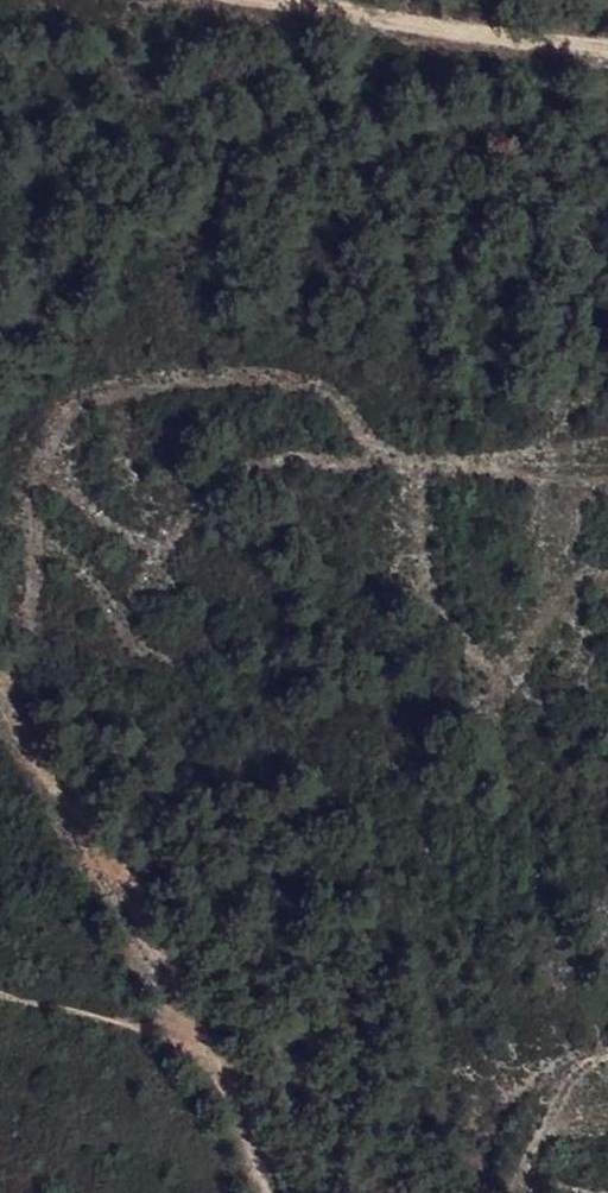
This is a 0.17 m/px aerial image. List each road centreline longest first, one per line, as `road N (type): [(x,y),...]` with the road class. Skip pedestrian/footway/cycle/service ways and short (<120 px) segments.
road 1 (track): [(296,1192),(0,673)]
road 2 (track): [(607,46),(472,33),(278,0)]

